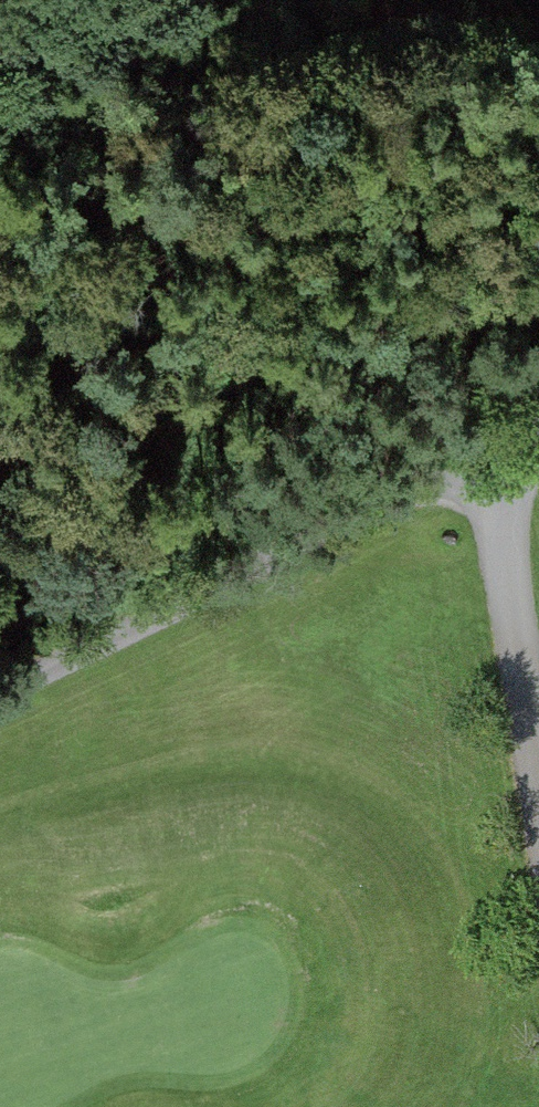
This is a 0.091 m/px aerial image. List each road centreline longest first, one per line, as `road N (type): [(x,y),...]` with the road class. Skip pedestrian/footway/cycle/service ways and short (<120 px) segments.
road 1 (track): [(531,446),(0,701)]
road 2 (unclassified): [(538,756),(502,518),(506,481),(538,441)]

